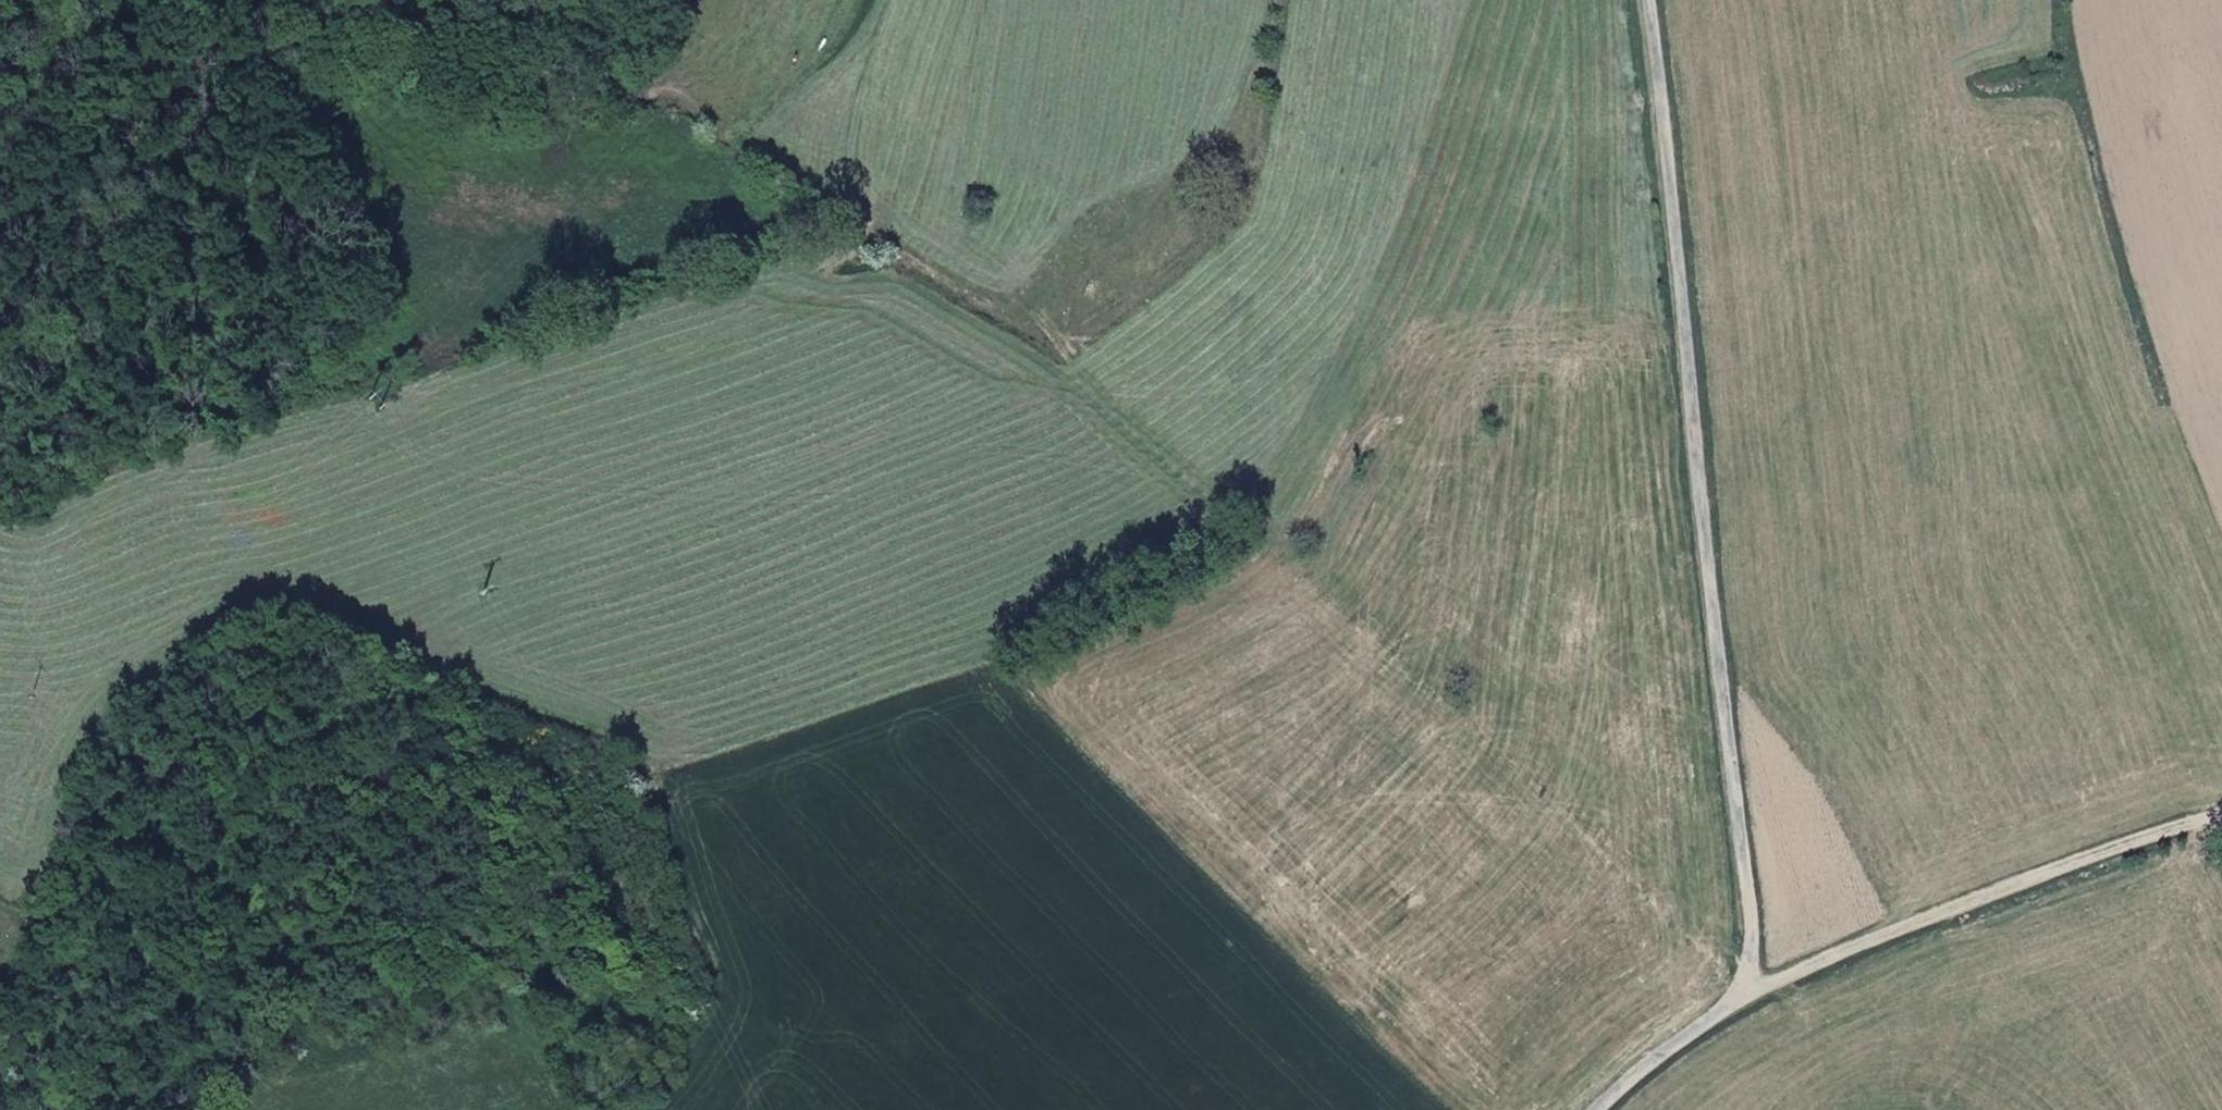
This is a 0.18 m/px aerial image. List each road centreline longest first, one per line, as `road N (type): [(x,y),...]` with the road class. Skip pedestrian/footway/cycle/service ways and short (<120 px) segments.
road 1 (track): [(2221,833),(2134,853),(1745,1003)]
road 2 (unclassified): [(1607,1109),(1745,1003)]

